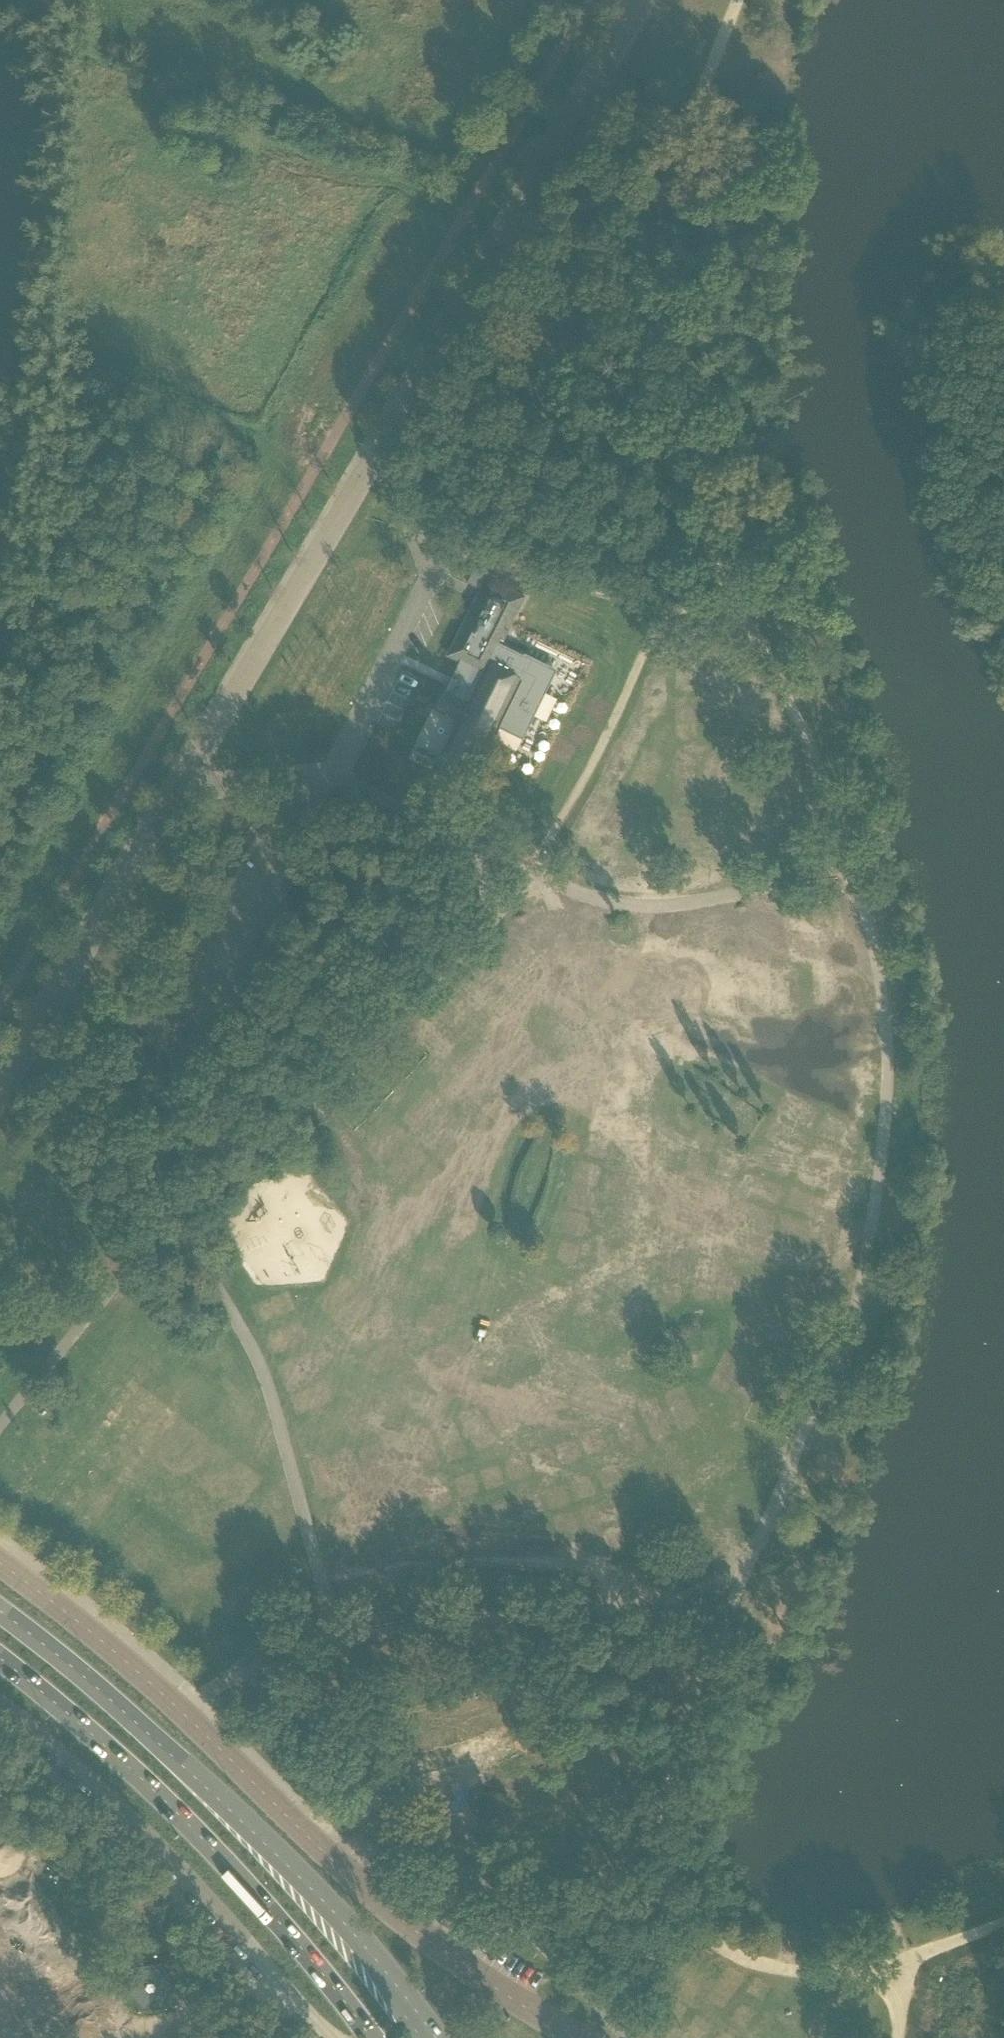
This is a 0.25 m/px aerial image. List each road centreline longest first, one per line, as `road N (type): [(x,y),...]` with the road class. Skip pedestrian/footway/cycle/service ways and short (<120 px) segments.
road 1 (unclassified): [(0,1091),(638,0)]
road 2 (unclassified): [(585,2037),(411,1926),(95,1635),(0,1562)]
road 3 (primary): [(426,2037),(314,1892),(221,1798),(0,1613)]
road 4 (primary): [(0,1660),(170,1807),(266,1908),(369,2037)]
road 5 (unclassified): [(0,1710),(186,1877),(329,2037)]

